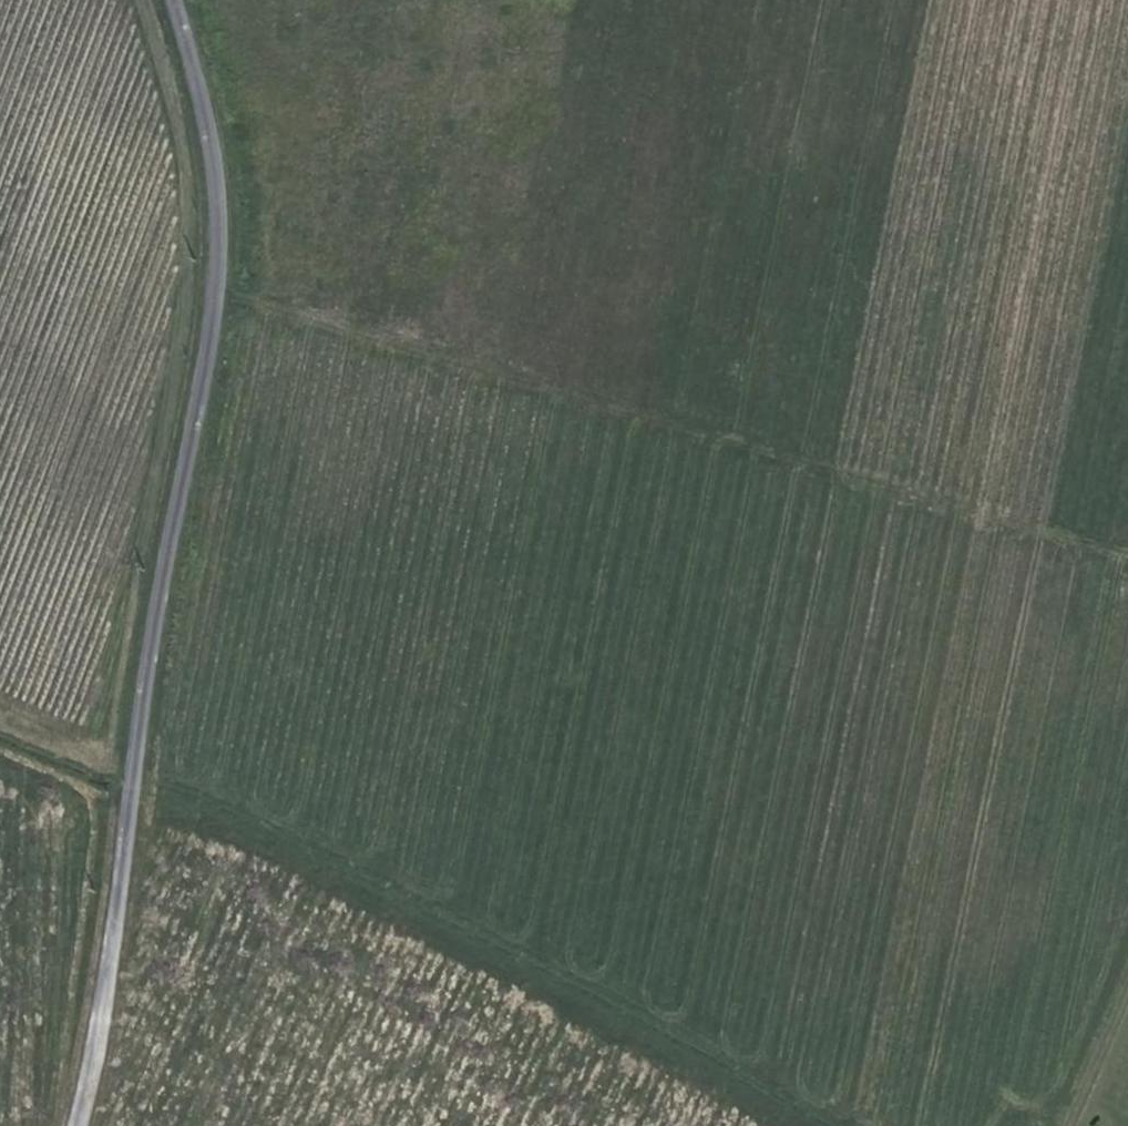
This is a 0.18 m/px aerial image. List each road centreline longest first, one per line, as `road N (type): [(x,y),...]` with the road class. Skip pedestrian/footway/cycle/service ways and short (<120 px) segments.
road 1 (unclassified): [(180,0),(220,142),(222,296),(169,560),(80,1125)]

